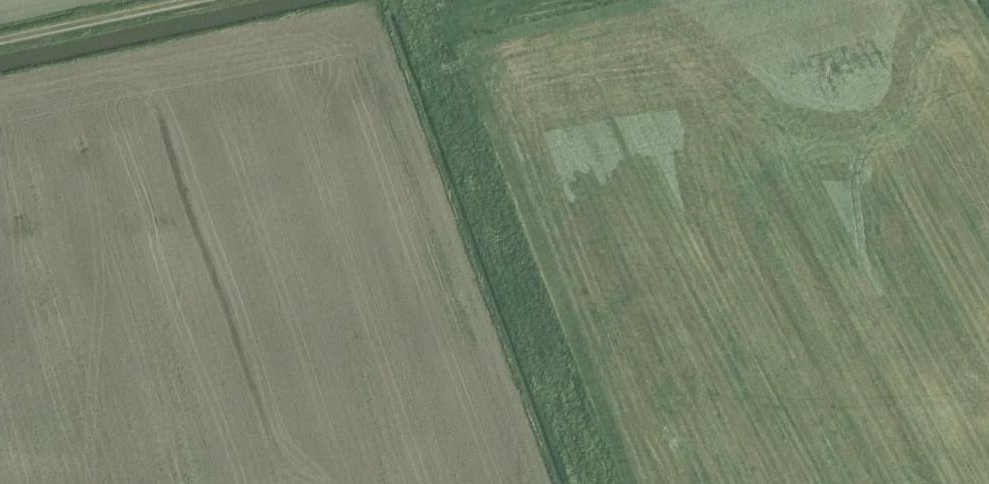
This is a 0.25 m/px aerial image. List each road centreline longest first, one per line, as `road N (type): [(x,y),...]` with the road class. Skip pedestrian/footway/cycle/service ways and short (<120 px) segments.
road 1 (track): [(0,42),(195,0)]

